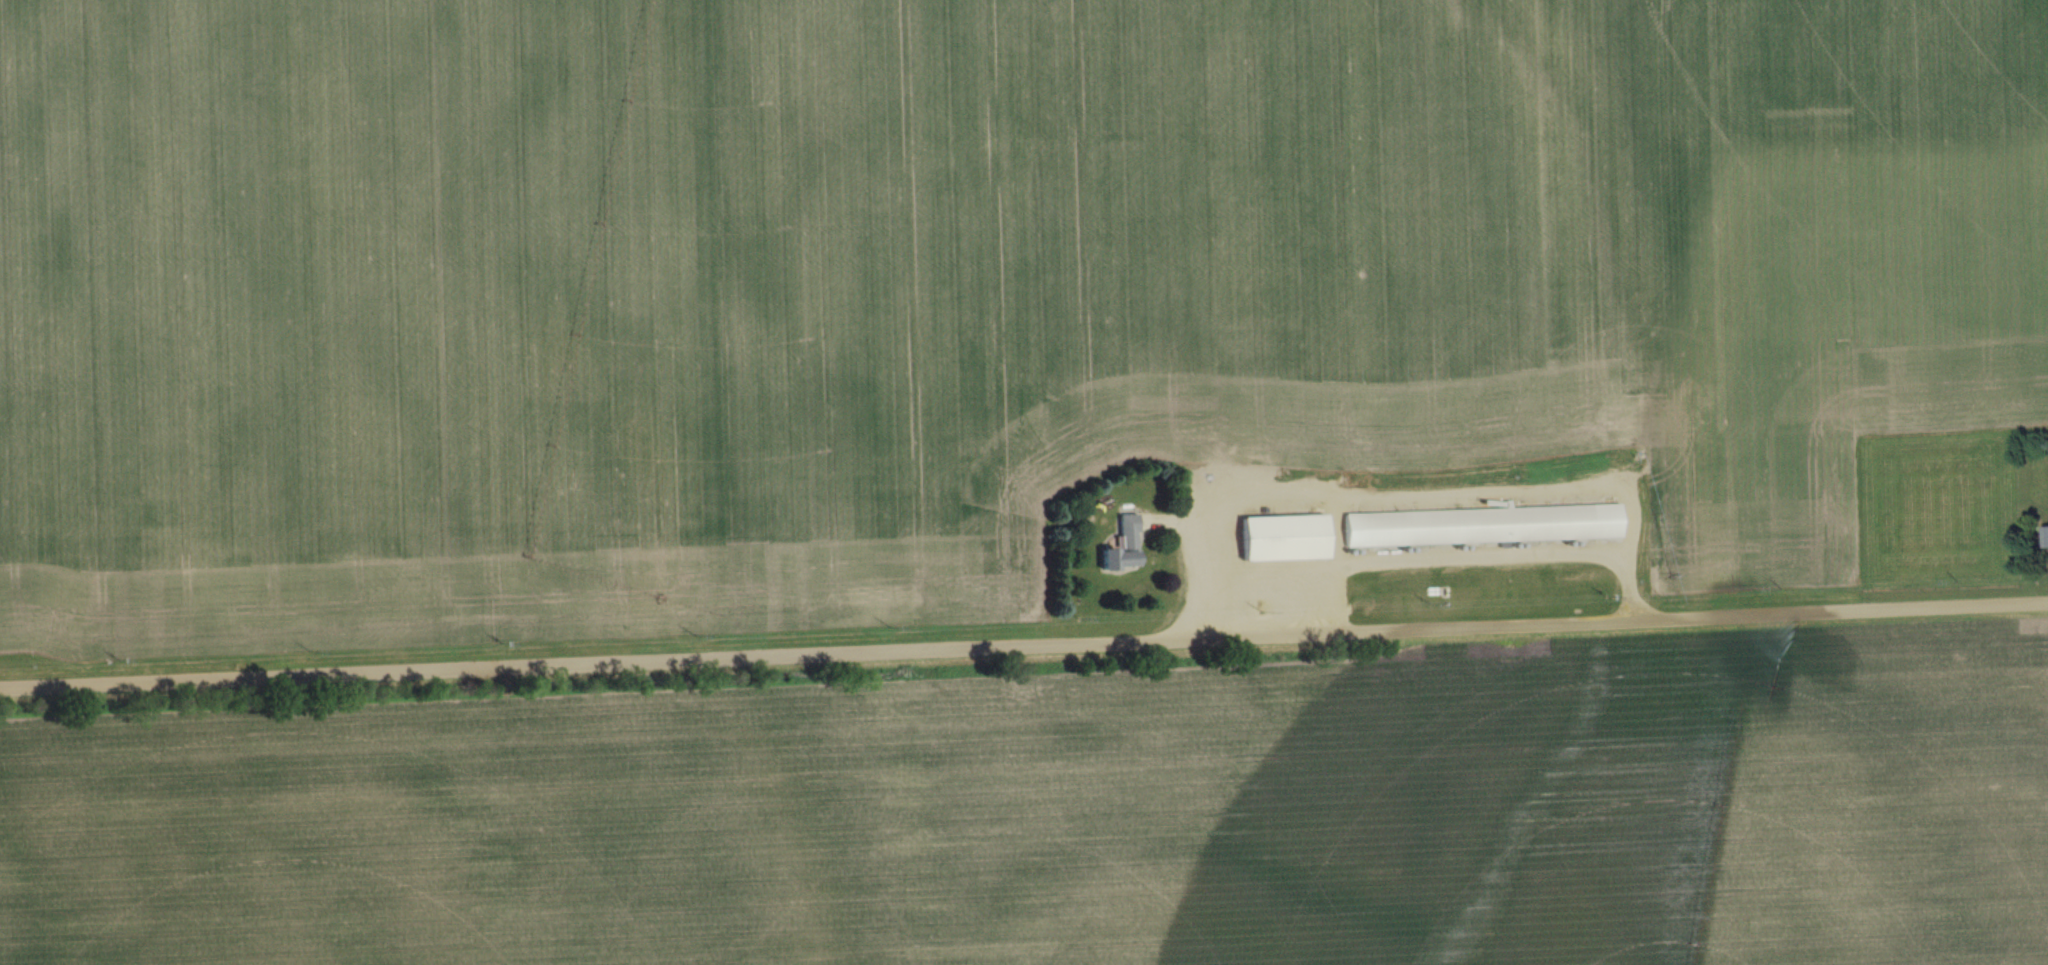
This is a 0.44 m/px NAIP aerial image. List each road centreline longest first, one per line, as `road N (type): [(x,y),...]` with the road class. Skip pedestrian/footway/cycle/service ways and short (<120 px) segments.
road 1 (residential): [(0,685),(2047,600)]

